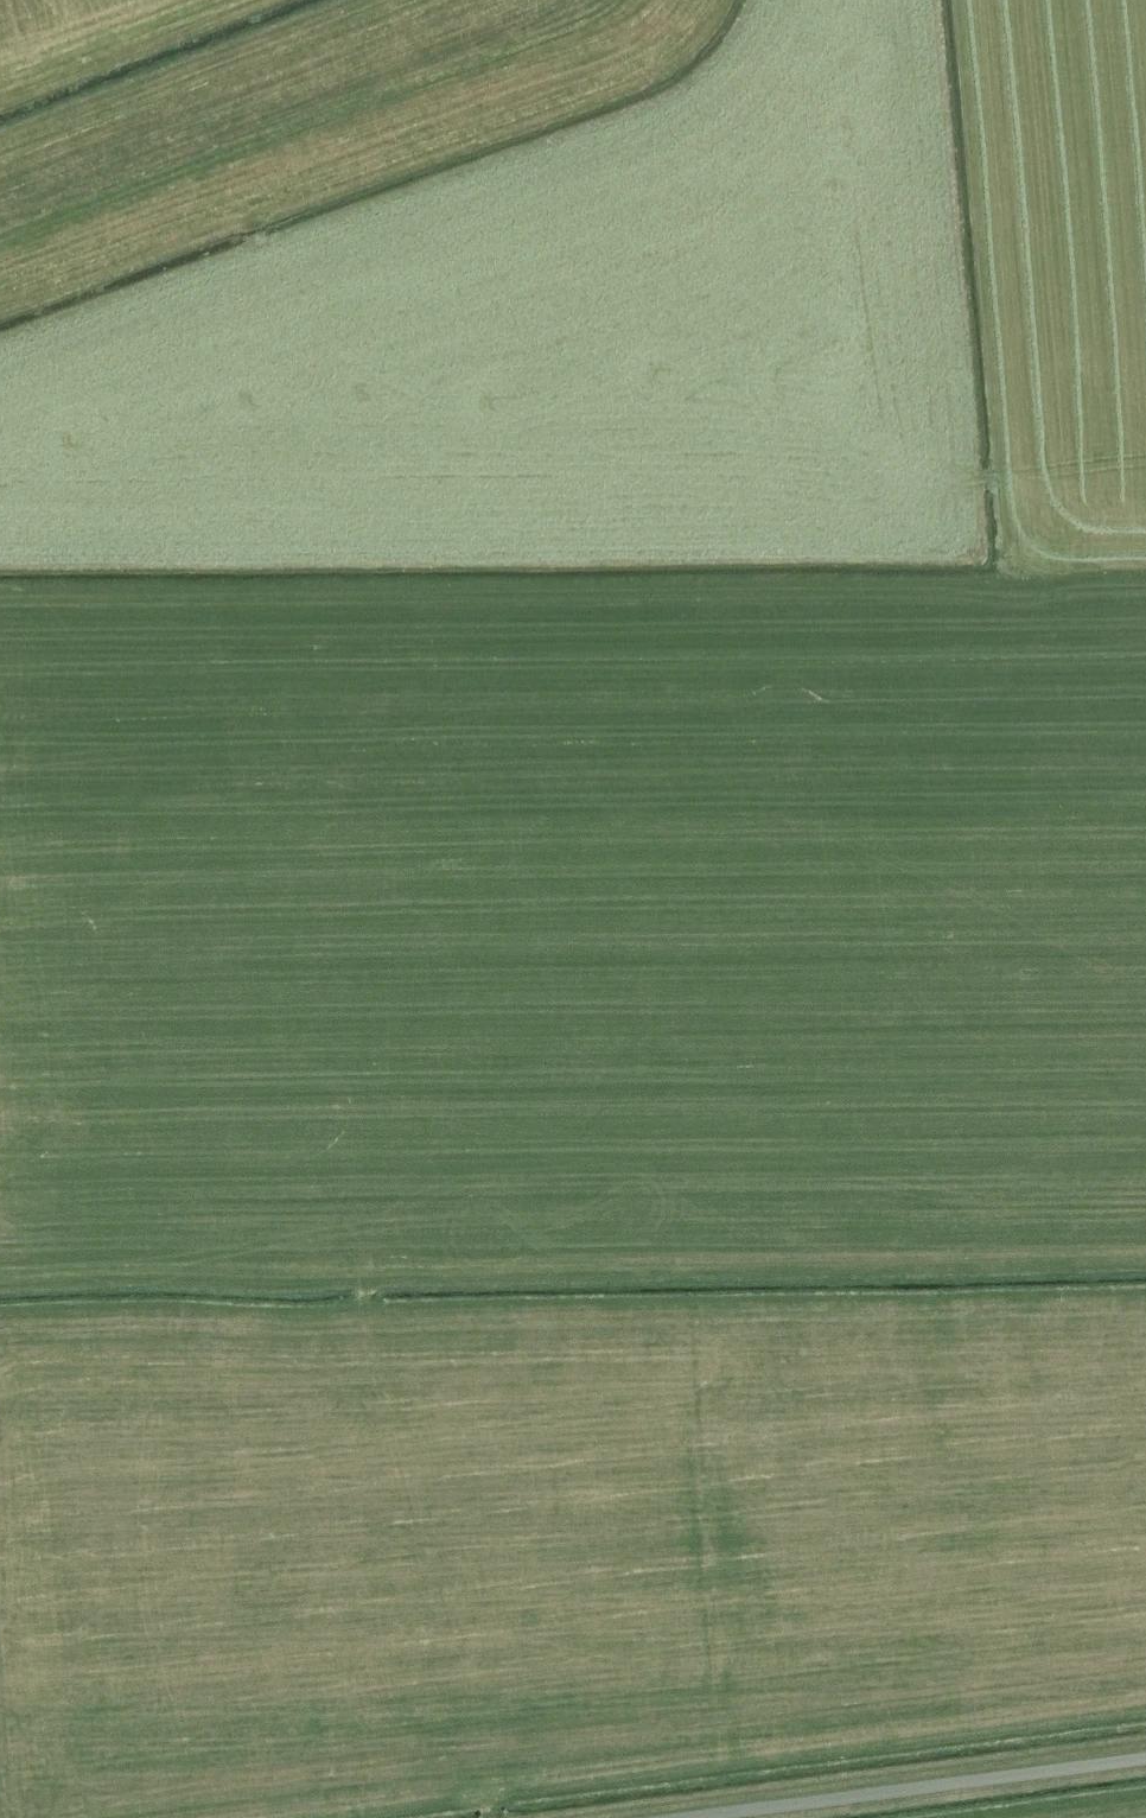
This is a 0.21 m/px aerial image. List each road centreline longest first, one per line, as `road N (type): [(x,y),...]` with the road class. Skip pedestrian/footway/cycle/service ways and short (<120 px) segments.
road 1 (unclassified): [(683,1817),(1145,1758)]

